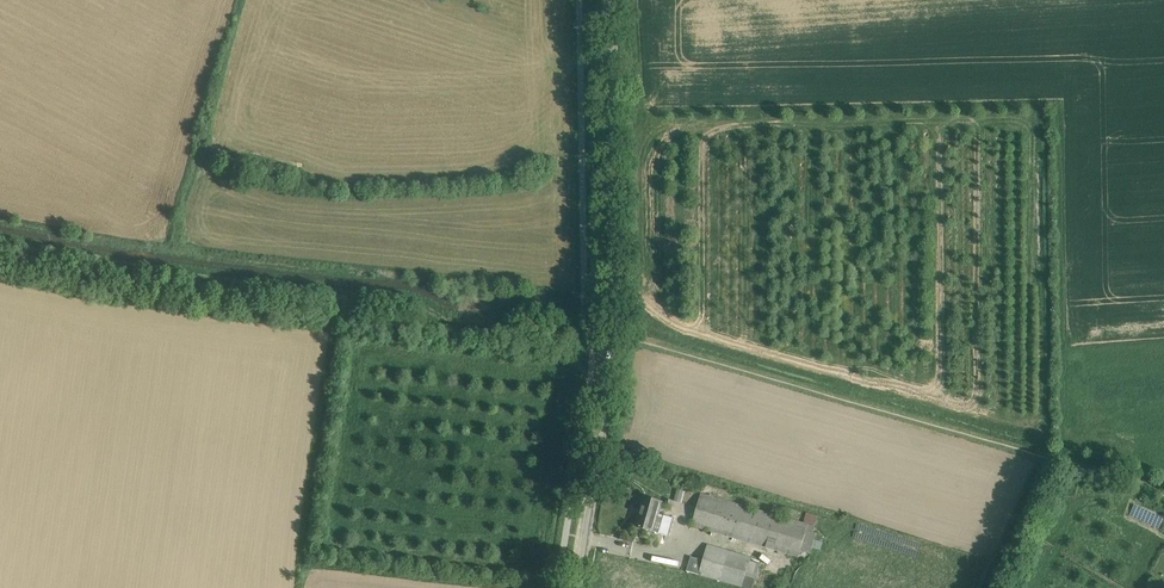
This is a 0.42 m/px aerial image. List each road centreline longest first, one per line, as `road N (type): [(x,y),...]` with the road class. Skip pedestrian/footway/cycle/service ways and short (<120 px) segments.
road 1 (tertiary): [(578,587),(616,330),(610,0)]

